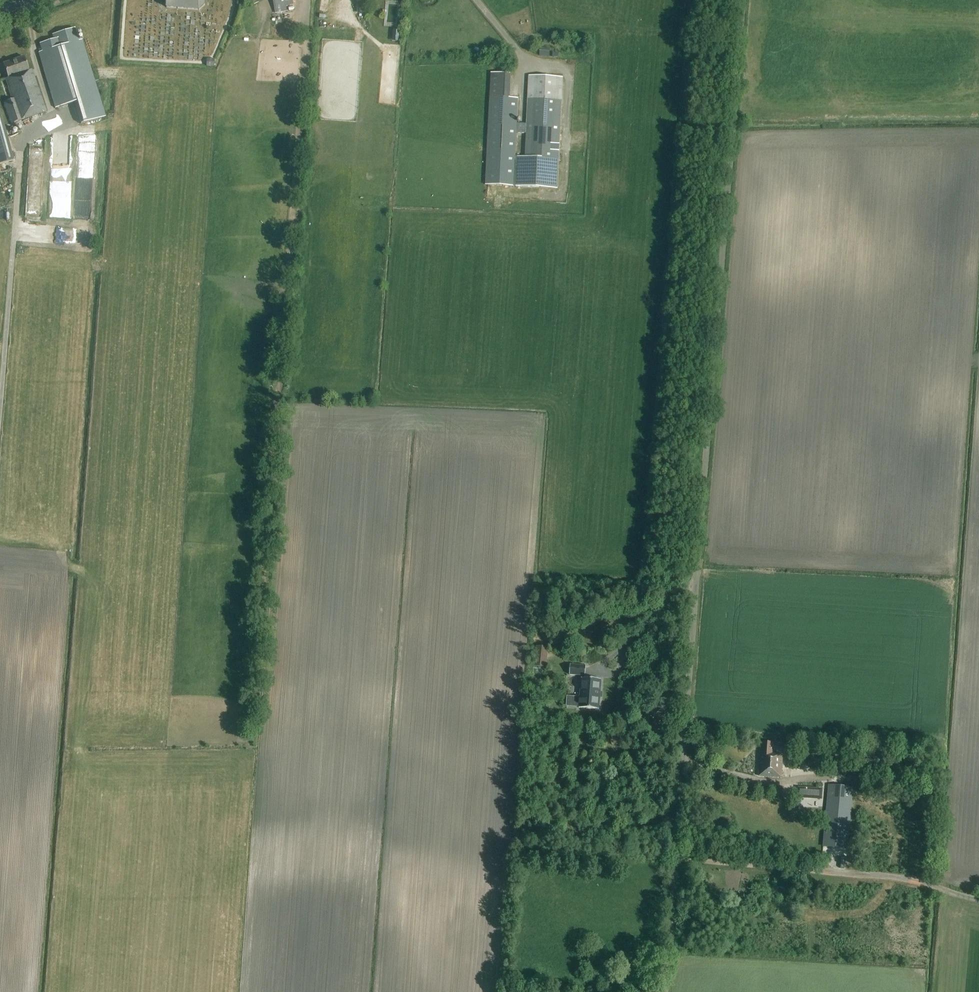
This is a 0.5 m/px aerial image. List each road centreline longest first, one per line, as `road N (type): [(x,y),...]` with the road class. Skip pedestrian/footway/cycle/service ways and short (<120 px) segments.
road 1 (unclassified): [(659,991),(737,0)]

